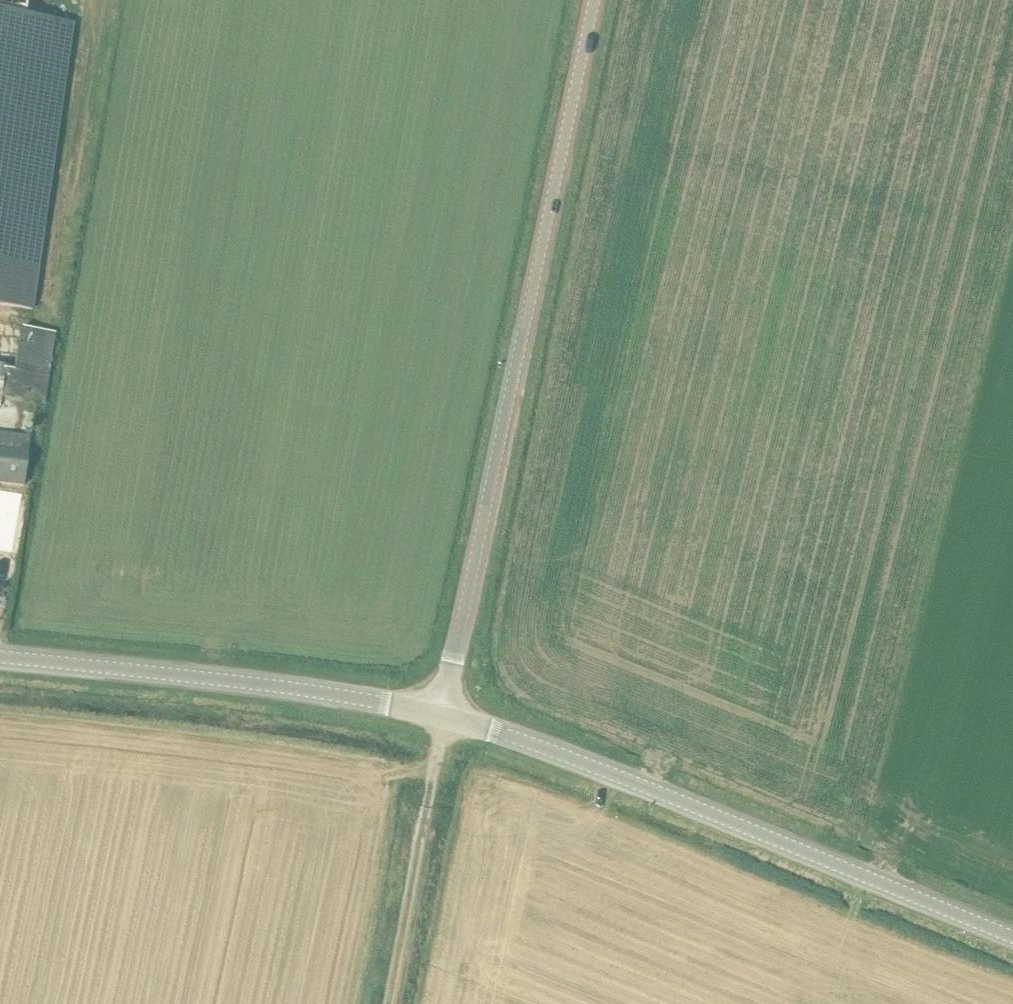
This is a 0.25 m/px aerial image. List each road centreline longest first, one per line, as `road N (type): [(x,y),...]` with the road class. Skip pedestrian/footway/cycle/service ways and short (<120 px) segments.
road 1 (unclassified): [(440,707),(595,0)]
road 2 (tertiary): [(1012,938),(440,707)]
road 3 (tertiary): [(440,707),(0,654)]

